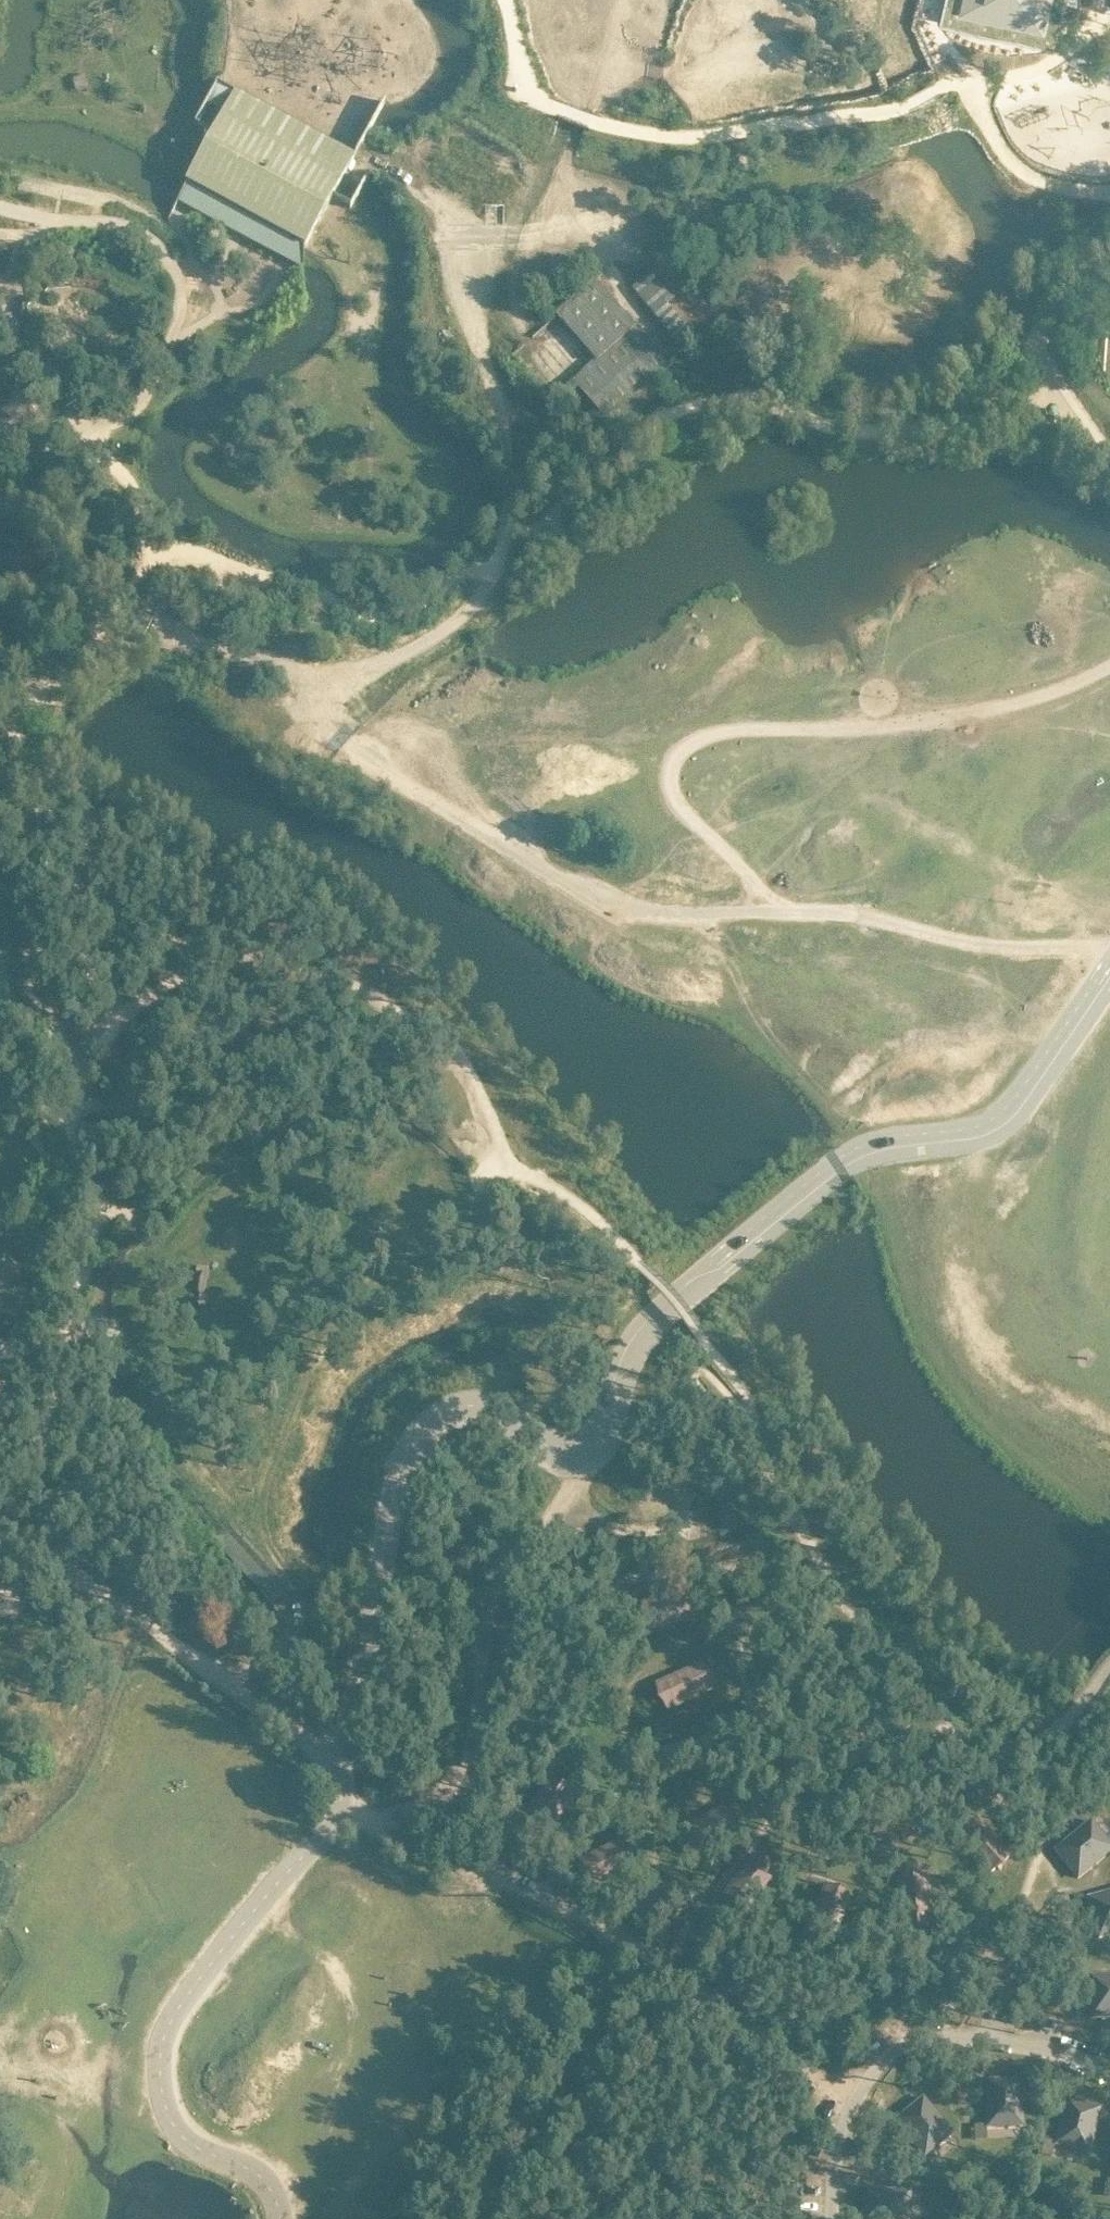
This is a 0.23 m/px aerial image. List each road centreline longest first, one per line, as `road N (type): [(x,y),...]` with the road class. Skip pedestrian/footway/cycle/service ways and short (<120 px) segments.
road 1 (track): [(309,701),(341,737),(406,784),(601,898),(652,911),(833,913),(964,942),(1083,946),(1109,955)]
road 2 (track): [(495,1881),(503,1820),(530,1756),(621,1699),(604,1604),(614,1587),(636,1576),(756,1567),(772,1555),(768,1546),(746,1540),(630,1531),(599,1522),(571,1495)]
road 3 (track): [(1109,667),(1041,697),(960,715),(747,730),(689,744),(674,759),(672,796),(779,911)]
road 4 (track): [(340,1814),(558,1904),(858,2095)]
road 5 (track): [(340,1814),(415,1815),(441,1803),(464,1771),(483,1695),(489,1604),(513,1559),(571,1495),(574,1448)]
road 6 (track): [(625,0),(561,176),(560,228),(456,240),(438,202),(370,160)]
road 7 (track): [(339,1766),(150,1627),(0,1531)]
road 8 (track): [(173,637),(245,658),(309,701),(441,632),(468,609),(496,565)]
road 9 (track): [(668,1970),(696,1908),(684,1881),(652,1859),(651,1820),(618,1793),(626,1763),(621,1699)]
road 10 (track): [(456,240),(468,312),(502,415),(505,539)]
road 11 (track): [(618,1793),(579,1821),(565,1843),(558,1904)]

